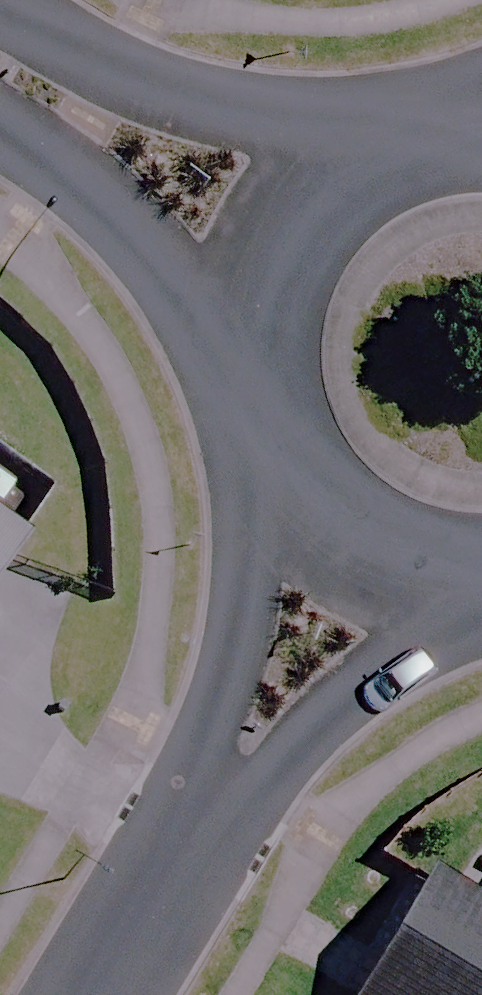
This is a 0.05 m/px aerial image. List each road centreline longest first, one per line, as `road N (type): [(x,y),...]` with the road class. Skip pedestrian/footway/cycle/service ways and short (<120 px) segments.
road 1 (residential): [(93,994),(307,625),(365,549)]
road 2 (residential): [(365,549),(311,504),(274,445),(256,378),(259,308),(284,243)]
road 3 (residential): [(284,243),(216,193),(0,70)]
road 4 (residential): [(284,243),(328,187),(387,147),(456,128),(481,128)]
road 5 (residential): [(481,580),(432,576),(365,549)]

